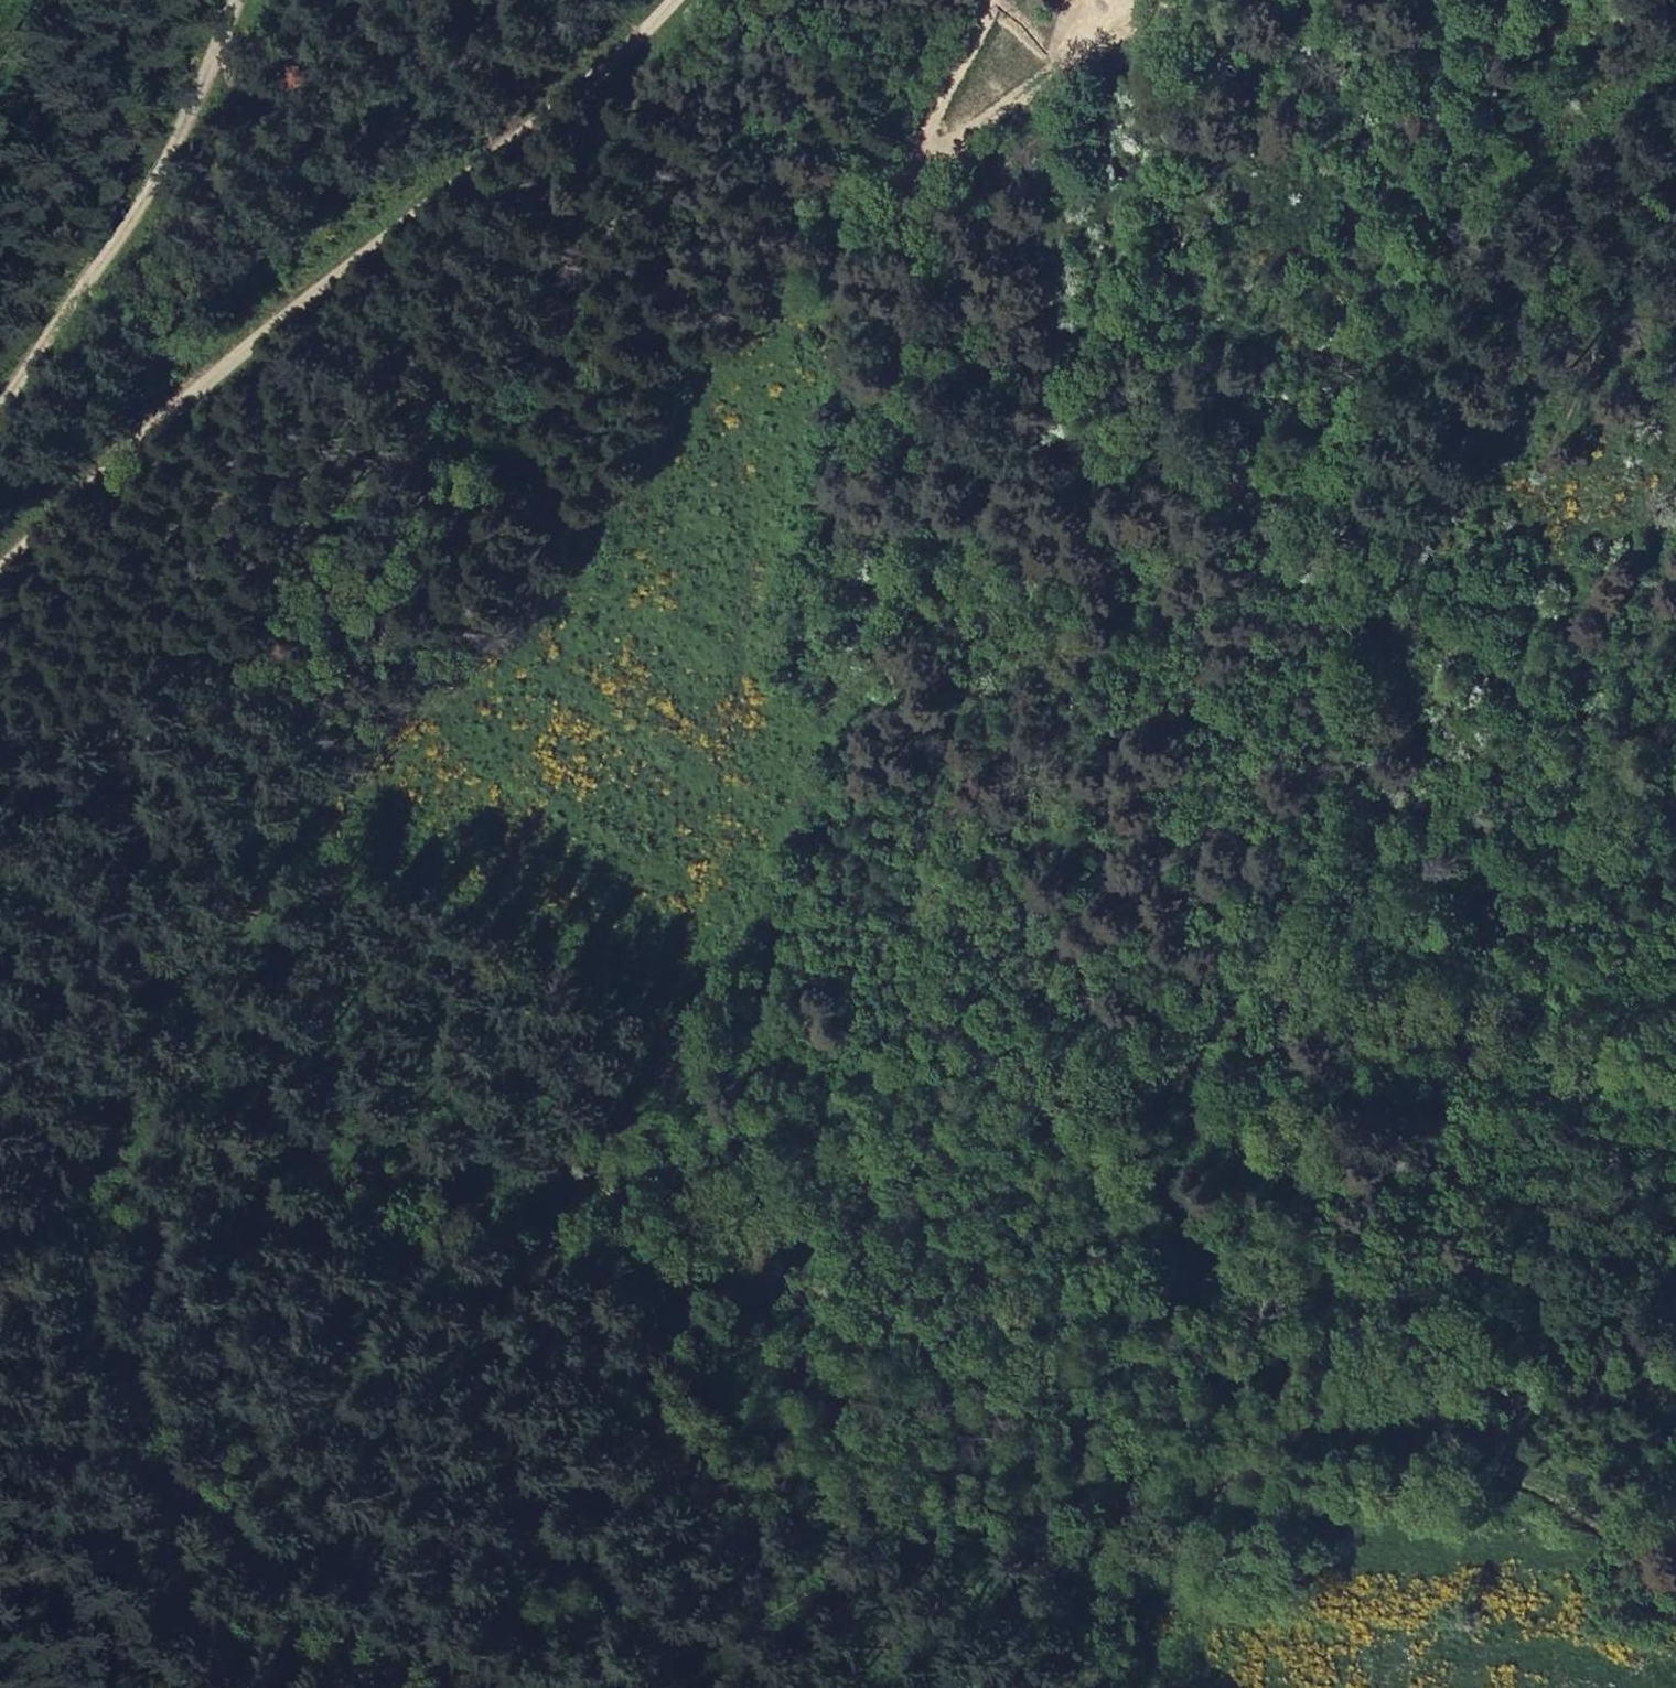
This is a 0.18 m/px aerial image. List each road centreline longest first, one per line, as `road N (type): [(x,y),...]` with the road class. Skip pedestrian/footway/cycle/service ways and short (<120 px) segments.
road 1 (unclassified): [(0,579),(342,267),(587,96),(672,0)]
road 2 (track): [(0,412),(64,317),(179,187),(243,0)]

